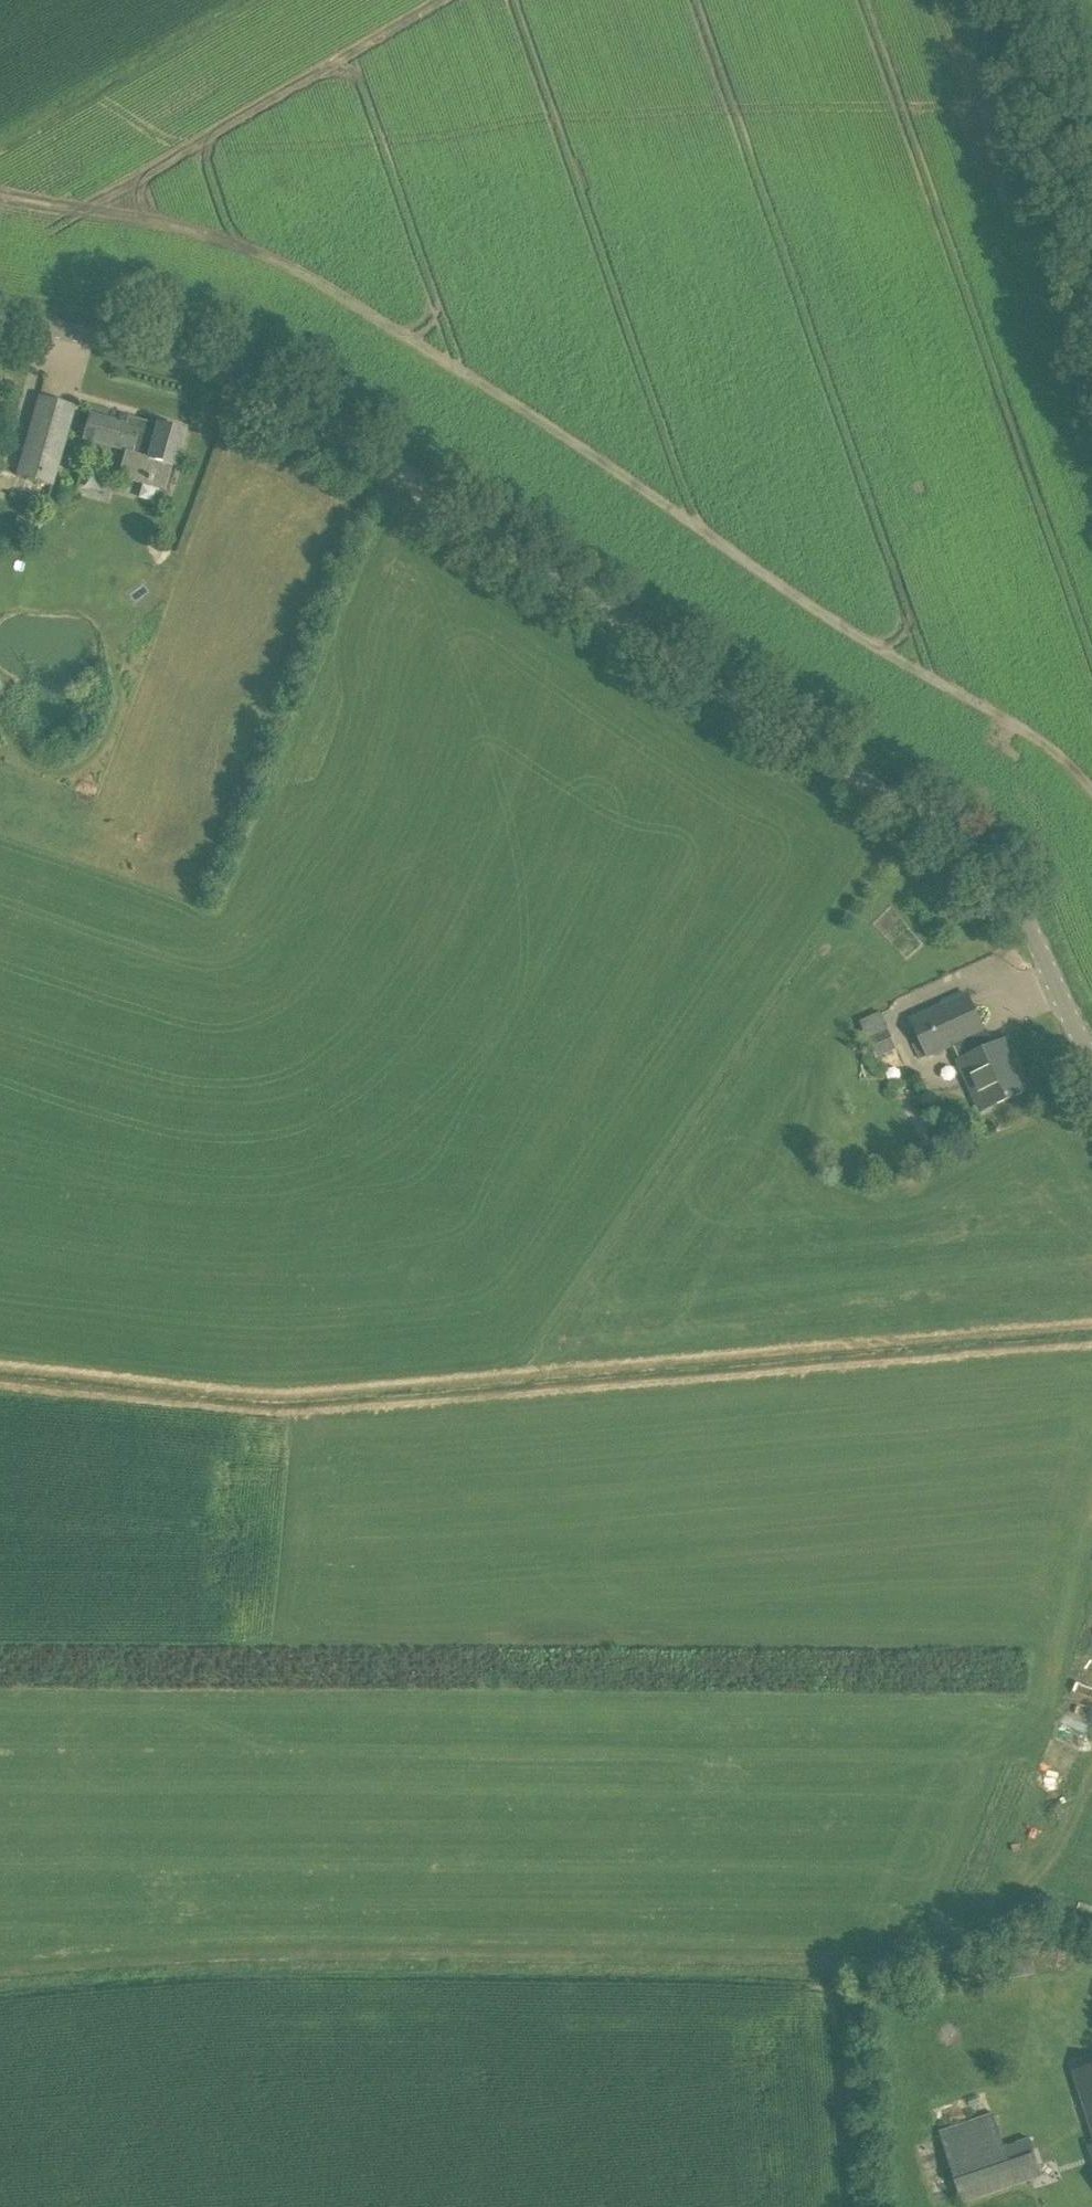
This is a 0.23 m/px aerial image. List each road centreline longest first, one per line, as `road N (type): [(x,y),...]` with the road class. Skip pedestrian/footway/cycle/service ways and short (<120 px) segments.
road 1 (unclassified): [(1091,1054),(1016,899),(934,821),(317,418),(145,345),(0,315)]

